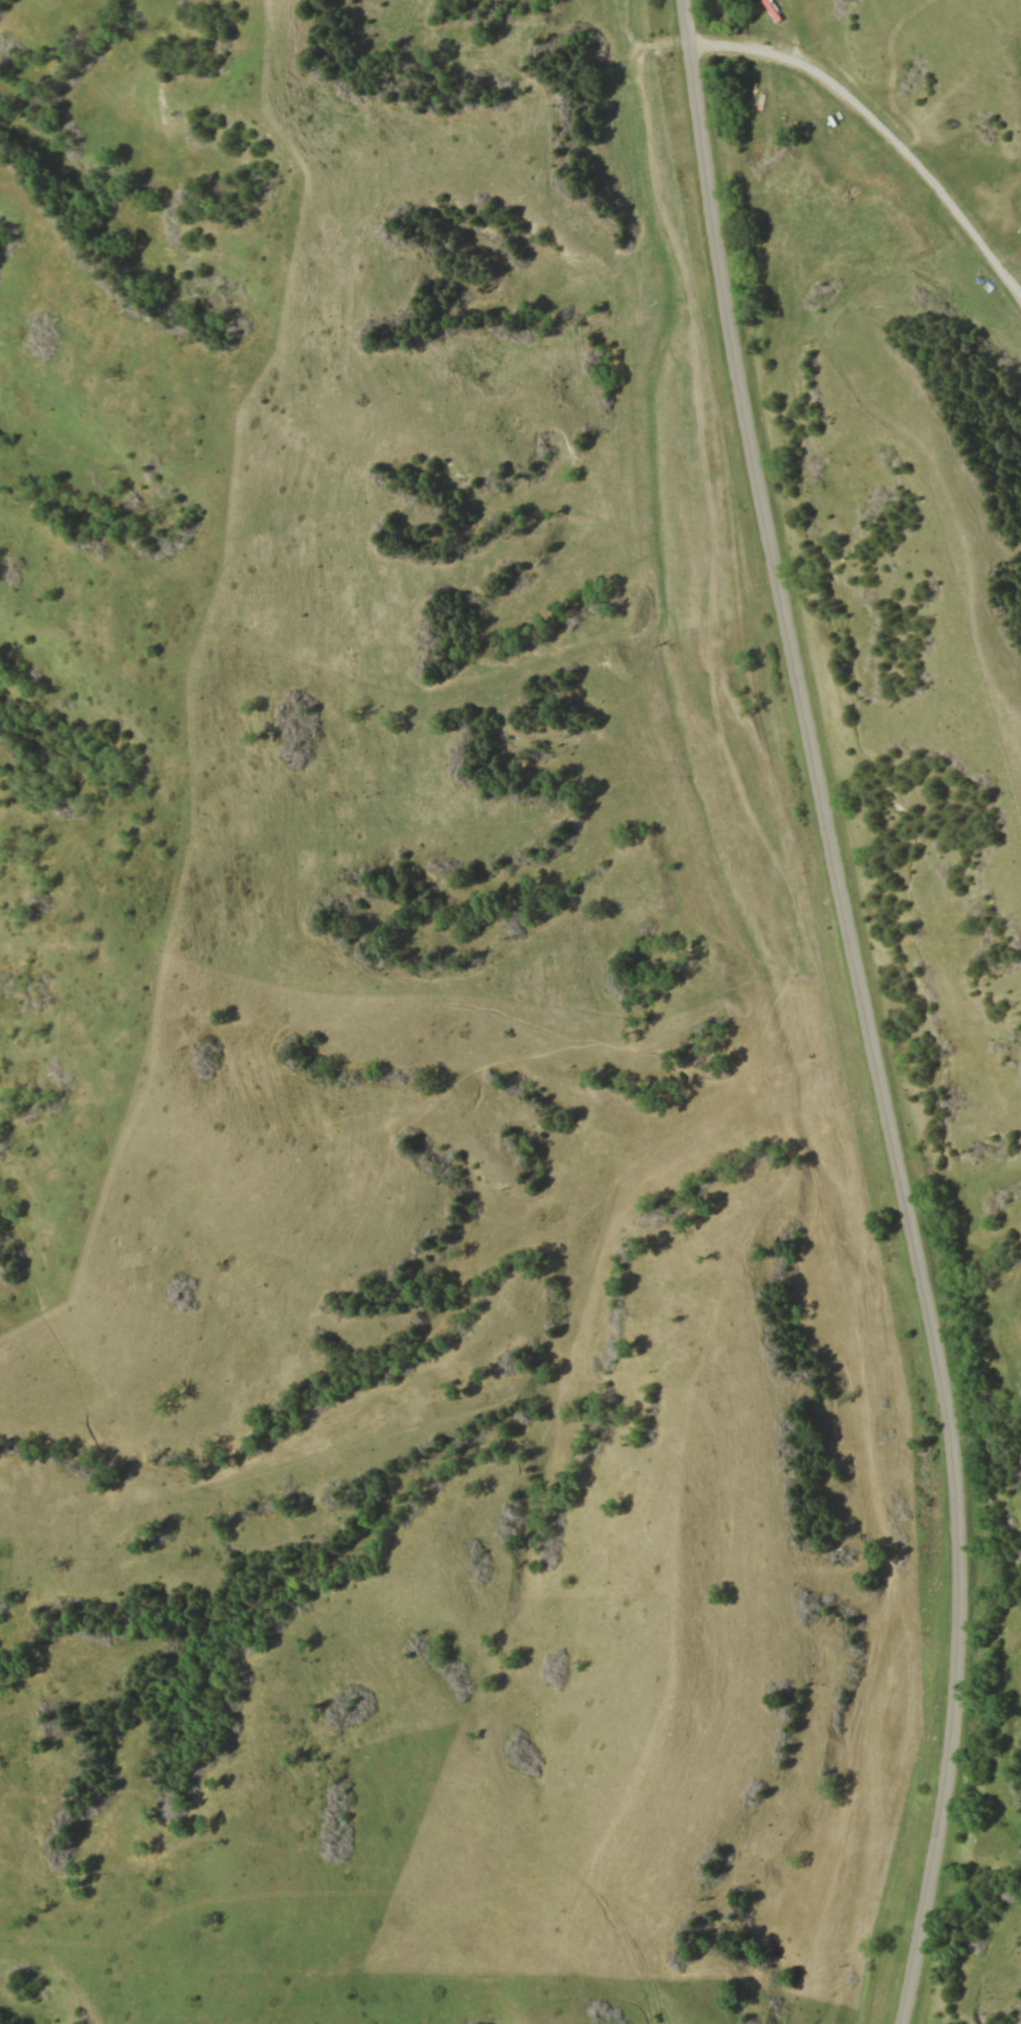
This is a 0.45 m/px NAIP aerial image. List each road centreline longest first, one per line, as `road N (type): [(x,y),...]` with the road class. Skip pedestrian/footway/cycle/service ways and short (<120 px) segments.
road 1 (tertiary): [(902,2023),(955,1707),(958,1454),(764,515),(720,272),(685,0)]

